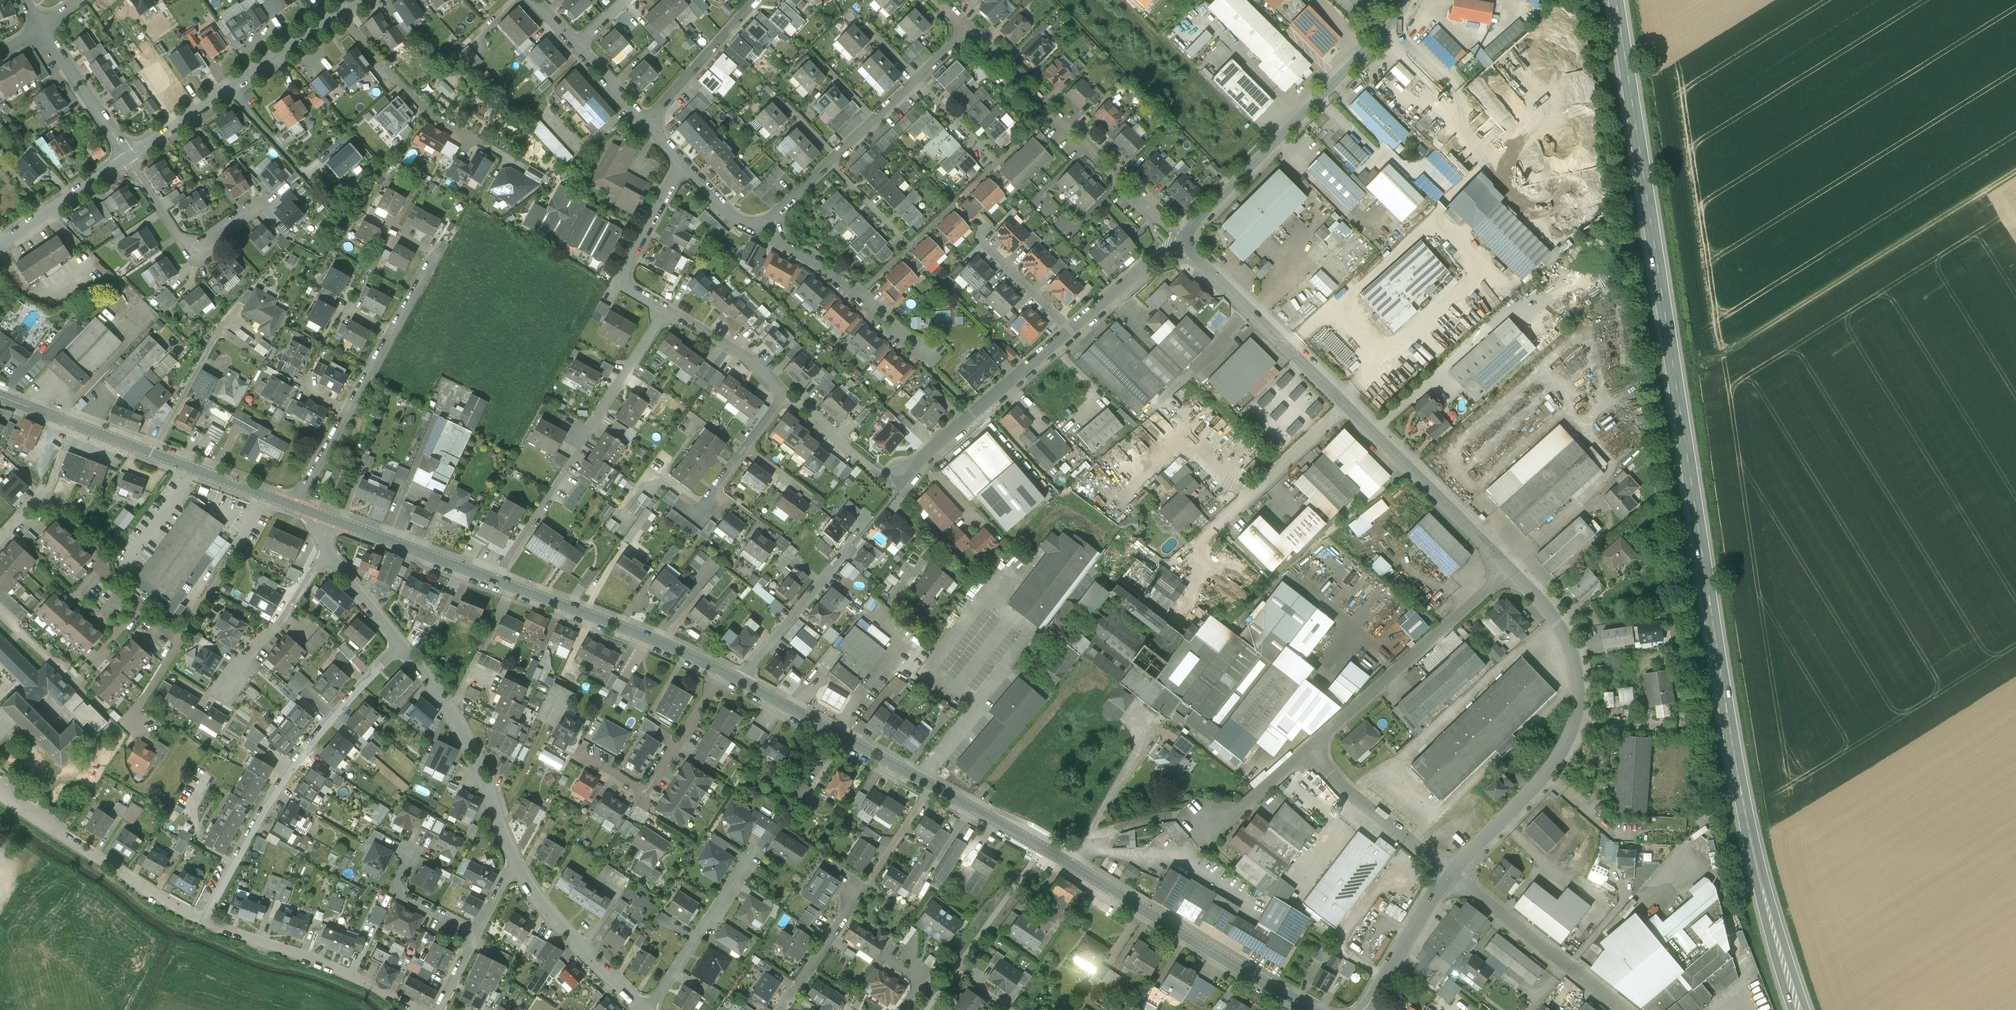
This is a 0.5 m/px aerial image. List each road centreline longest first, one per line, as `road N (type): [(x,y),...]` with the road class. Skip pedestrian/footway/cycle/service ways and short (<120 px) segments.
road 1 (secondary): [(1615,0),(1742,796),(1799,1009)]
road 2 (residential): [(1186,242),(1510,570)]
road 3 (residential): [(1311,1009),(931,786)]
road 4 (residential): [(1510,570),(1566,638),(1578,709),(1545,775),(1452,875)]
road 5 (residential): [(1070,330),(898,477),(869,466),(785,394)]
road 6 (residential): [(400,646),(277,787),(201,924)]
road 7 (residential): [(1186,242),(1194,223),(1407,0)]
road 8 (residential): [(666,310),(494,580)]
road 9 (residential): [(295,506),(0,397)]
road 10 (residential): [(970,30),(1186,242)]
road 11 (residential): [(970,30),(760,231)]
road 12 (residential): [(434,253),(295,506)]
road 13 (residential): [(931,786),(781,1009)]
road 14 (residential): [(1510,570),(1310,743)]
road 15 (residential): [(127,158),(339,15)]
road 16 (residential): [(724,673),(494,580)]
road 17 (residential): [(515,862),(468,744),(400,646)]
road 18 (residential): [(339,15),(425,112),(520,165)]
road 19 (residential): [(201,924),(0,801)]
road 20 (residential): [(416,1009),(344,975),(201,924)]
road 21 (residential): [(1623,1009),(1452,875)]
road 22 (residential): [(931,786),(742,683)]
road 23 (residential): [(586,756),(644,792),(724,673)]
road 24 (residential): [(760,231),(840,277),(924,357)]
road 25 (residential): [(645,1009),(552,916),(515,862)]
road 26 (residential): [(262,201),(195,248),(178,237),(127,158)]
road 27 (residential): [(1452,875),(1348,791),(1310,743)]
road 28 (residential): [(756,848),(648,1009)]
road 29 (residential): [(666,310),(630,290),(625,272),(685,166)]
road 30 (residential): [(494,580),(327,518)]
road 31 (residential): [(327,551),(223,693)]
road 32 (residential): [(850,548),(742,683)]
road 33 (residential): [(646,124),(756,0)]
road 34 (residential): [(1452,875),(1366,1009)]
road 35 (residential): [(127,158),(41,27)]
road 36 (residential): [(0,246),(127,158)]
road 37 (residential): [(40,496),(96,548),(108,576),(141,608)]
road 38 (residential): [(785,394),(741,354),(666,310)]
road 39 (residential): [(1186,242),(1070,330)]
road 40 (residential): [(477,931),(396,891),(415,851)]
road 41 (residential): [(1310,743),(1238,812),(1205,819)]
road 42 (residential): [(1070,330),(984,244)]
road 43 (residential): [(400,646),(327,551)]

